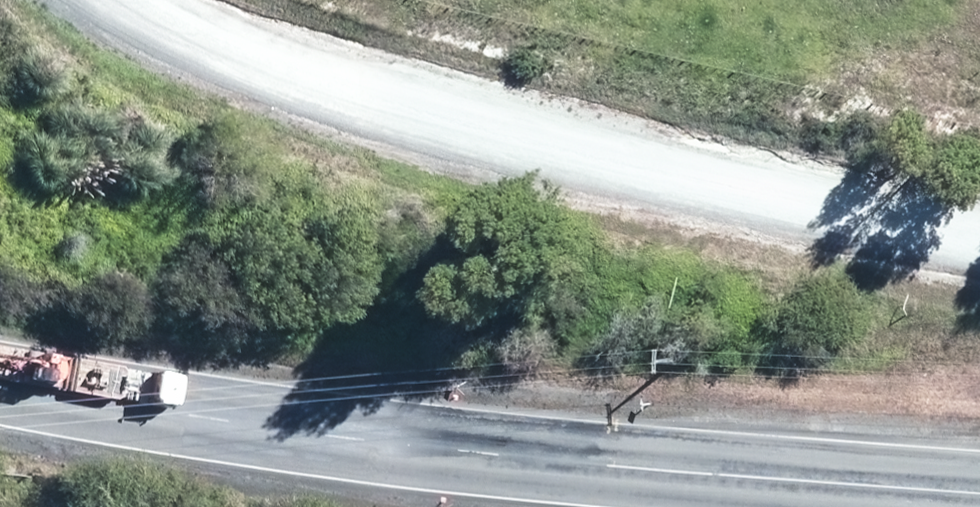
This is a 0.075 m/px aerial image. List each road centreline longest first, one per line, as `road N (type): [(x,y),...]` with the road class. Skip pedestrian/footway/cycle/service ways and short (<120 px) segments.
road 1 (tertiary): [(979,492),(480,453),(210,422),(0,383)]
road 2 (unclassified): [(979,252),(359,98),(209,45),(120,0)]

